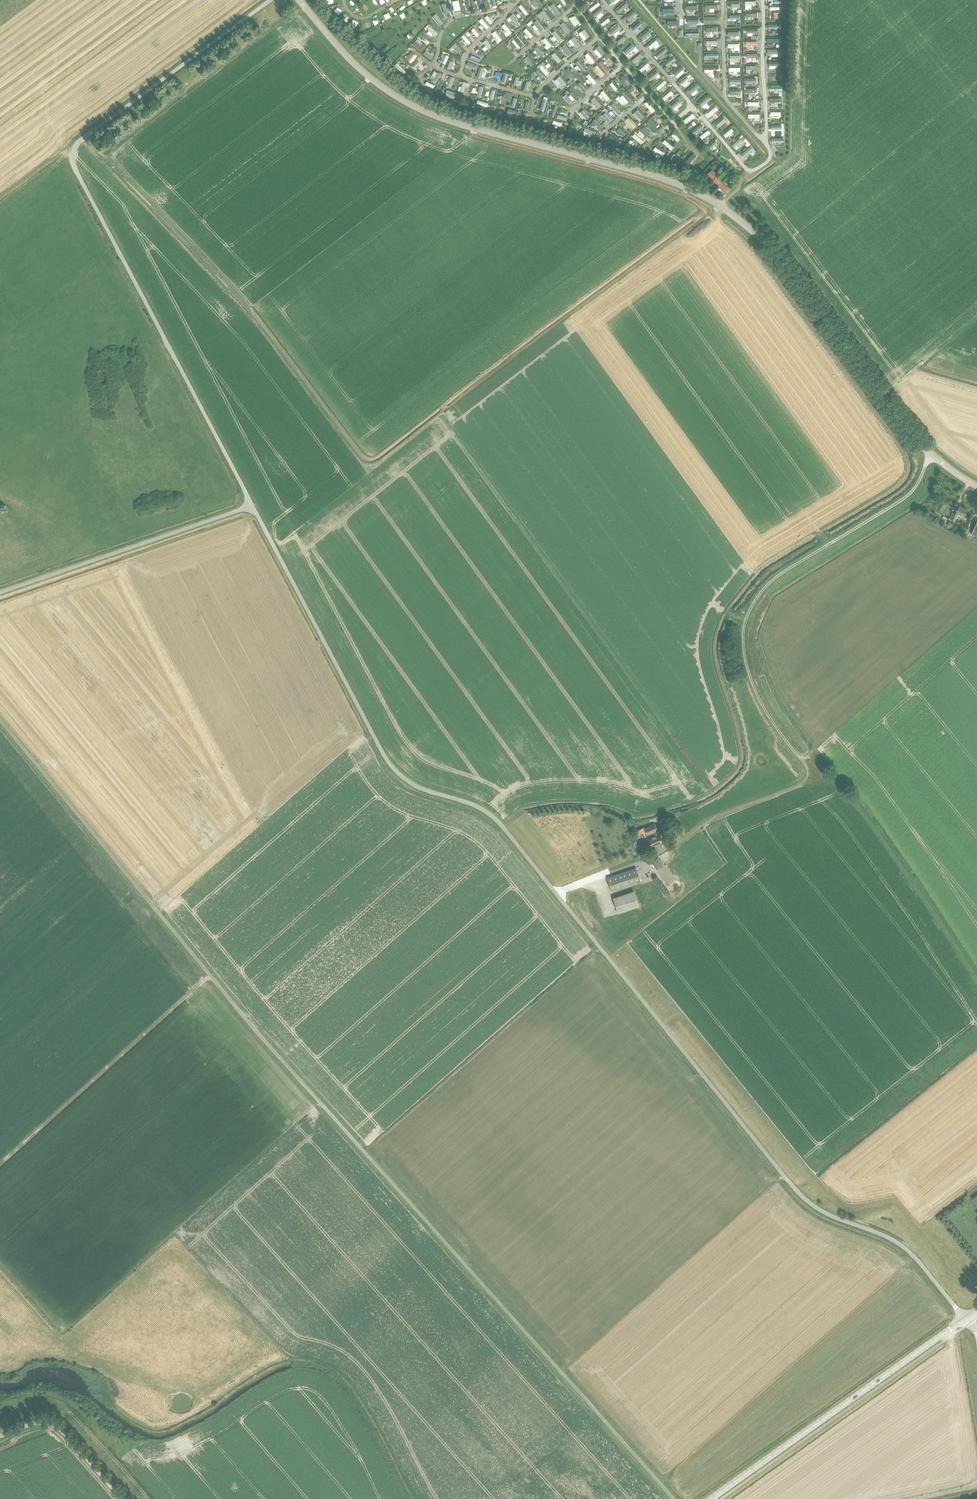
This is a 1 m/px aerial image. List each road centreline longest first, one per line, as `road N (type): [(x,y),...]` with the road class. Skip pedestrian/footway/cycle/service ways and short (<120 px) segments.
road 1 (unclassified): [(966,1319),(898,1243),(798,1192),(492,816),(415,785),(392,767),(251,504)]
road 2 (track): [(673,1498),(266,1042),(0,719)]
road 3 (tertiary): [(976,485),(908,429),(780,261),(723,208),(659,178),(420,109),(362,71),(299,0)]
road 4 (unclassified): [(251,504),(73,153),(270,0)]
road 5 (track): [(933,455),(908,495),(772,580),(747,615),(743,643),(754,687),(808,777),(709,820),(681,841)]
road 6 (secondary): [(966,1319),(712,1498)]
road 7 (track): [(802,759),(839,784),(976,978)]
road 8 (unclassified): [(0,592),(251,504)]
road 9 (unclassified): [(122,1498),(52,1425),(0,1436)]

